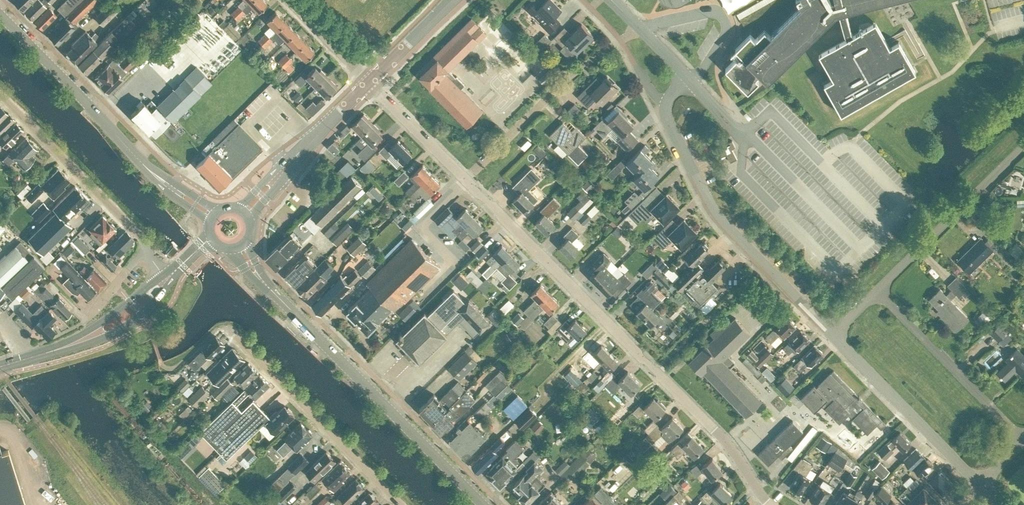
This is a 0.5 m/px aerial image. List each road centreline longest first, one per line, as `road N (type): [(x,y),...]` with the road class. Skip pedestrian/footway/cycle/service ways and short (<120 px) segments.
road 1 (residential): [(769,504),(725,440),(464,179)]
road 2 (tertiary): [(484,504),(262,280),(240,242)]
road 3 (residential): [(834,334),(706,207),(663,119),(662,104),(688,81)]
road 4 (residential): [(405,504),(237,332),(217,328),(174,368)]
road 5 (secondary): [(217,214),(137,158),(0,17)]
road 6 (residential): [(464,179),(571,73),(646,35)]
road 7 (residential): [(1023,438),(878,291)]
road 8 (residential): [(978,481),(834,334)]
road 9 (residential): [(878,291),(1023,147)]
road 10 (residential): [(140,236),(0,94)]
road 11 (primary): [(242,214),(369,81)]
road 12 (primary): [(51,351),(118,329),(169,280)]
road 13 (residential): [(464,179),(369,81)]
road 14 (primary): [(164,275),(51,351)]

